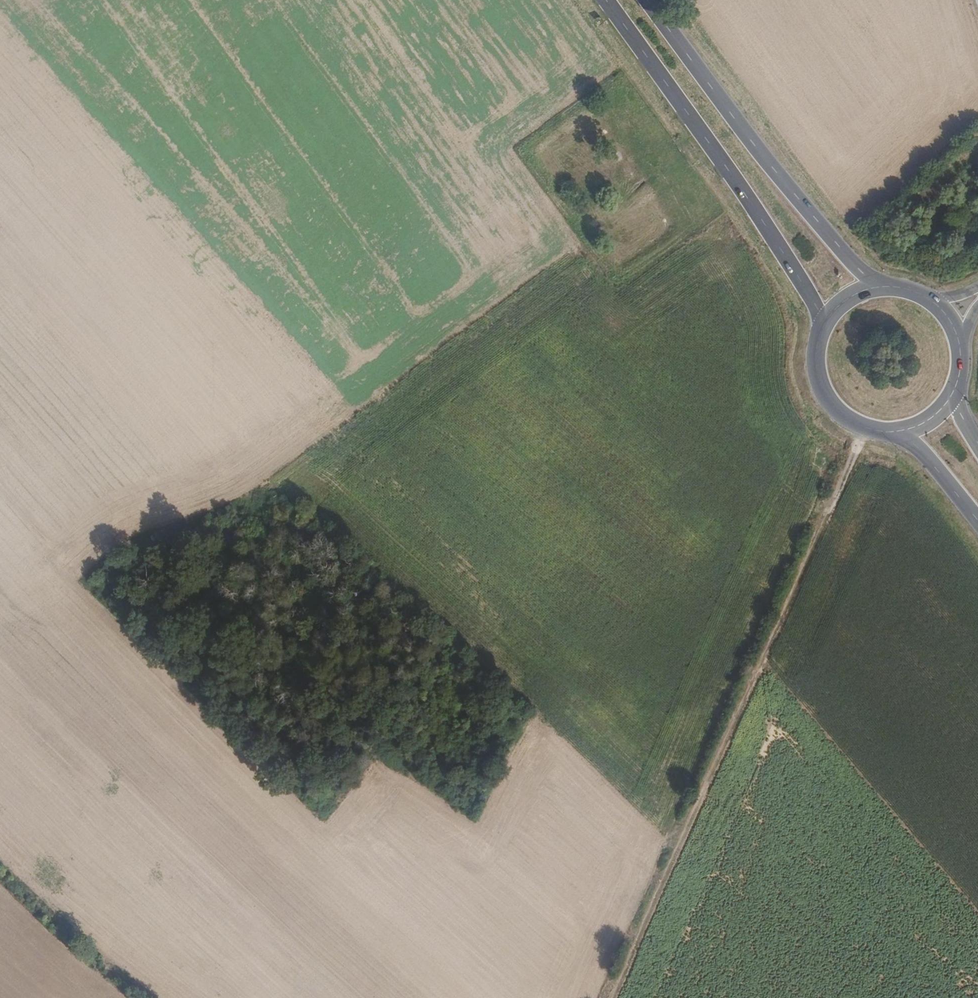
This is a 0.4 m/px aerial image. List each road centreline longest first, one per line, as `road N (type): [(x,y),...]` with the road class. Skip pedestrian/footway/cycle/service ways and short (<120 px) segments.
road 1 (track): [(616,997),(865,428)]
road 2 (primary): [(607,0),(790,262),(821,326)]
road 3 (primary): [(885,287),(764,156),(650,0)]
road 4 (primary): [(821,326),(813,372),(821,394),(854,426),(899,431)]

